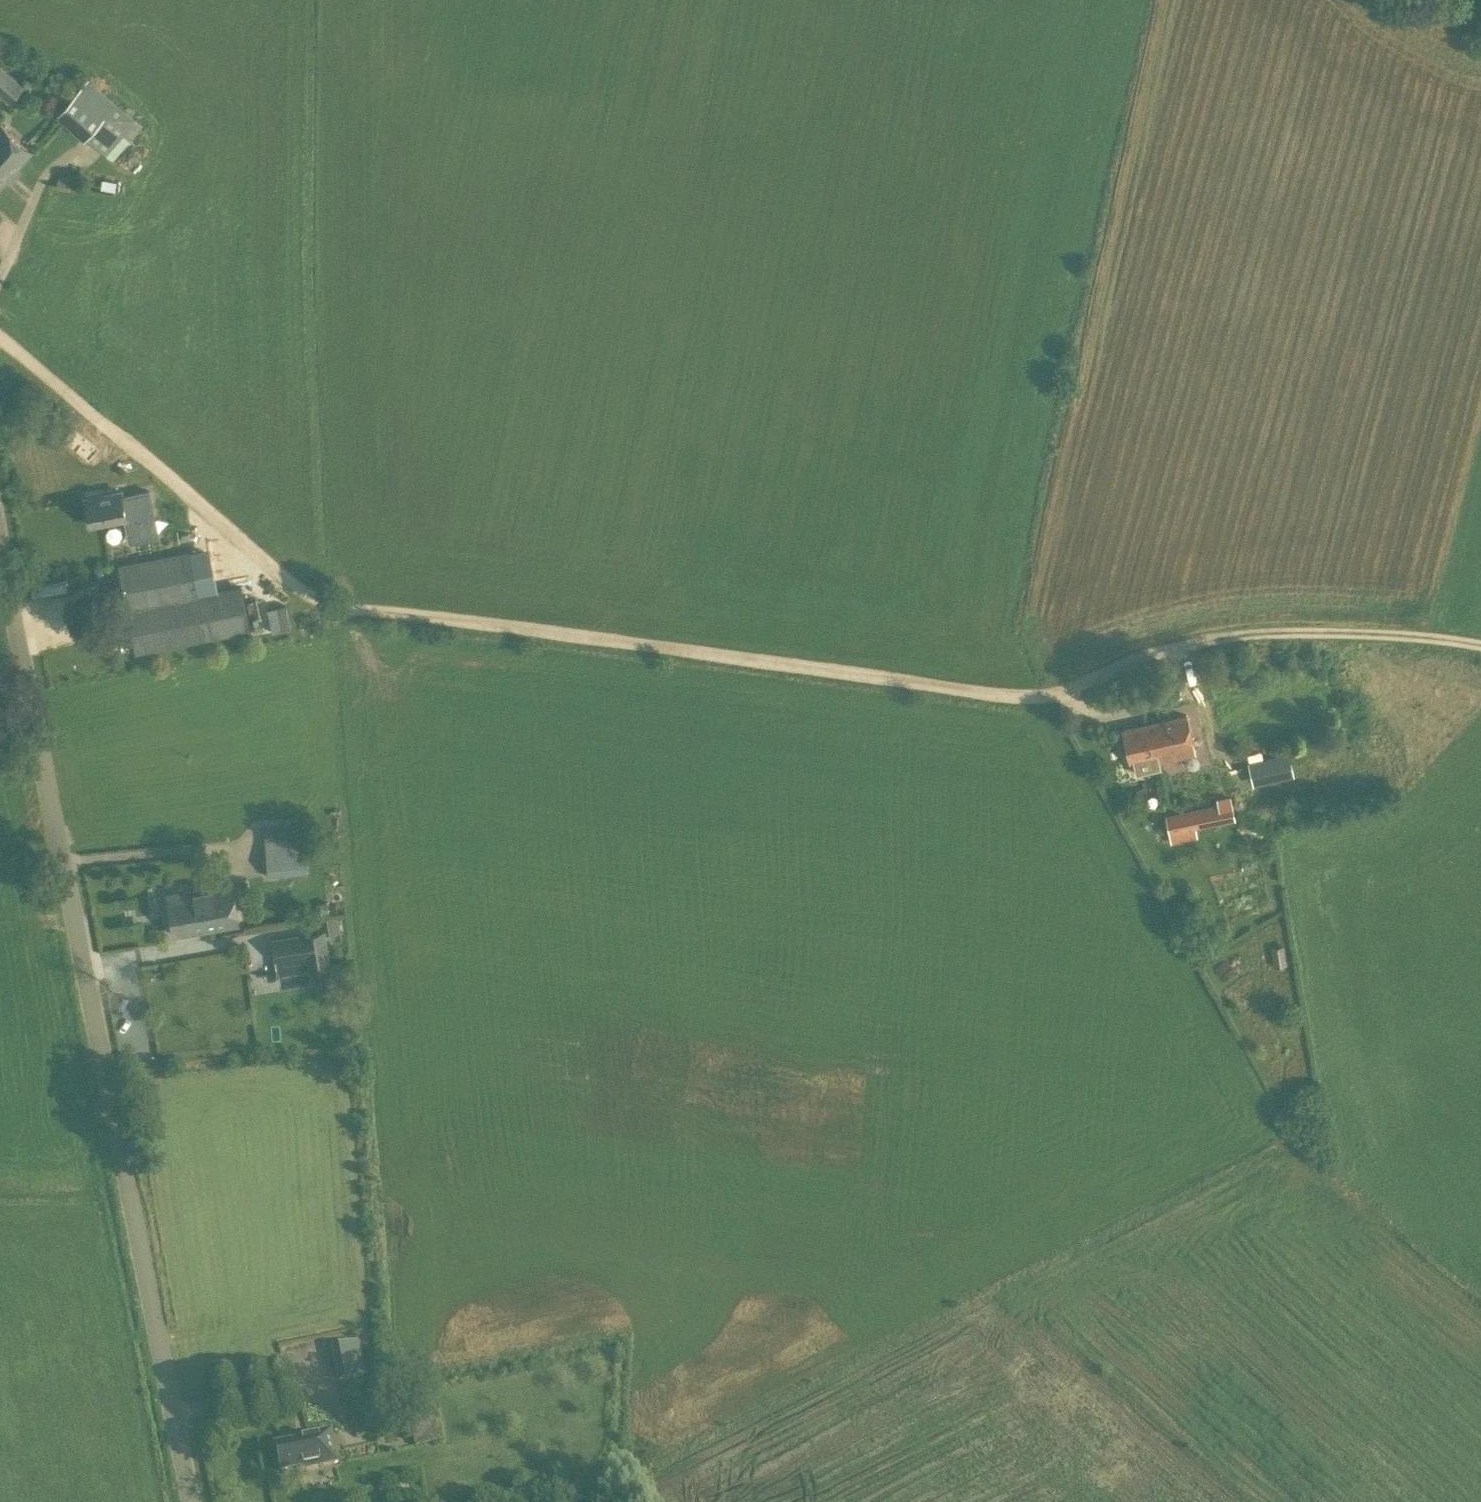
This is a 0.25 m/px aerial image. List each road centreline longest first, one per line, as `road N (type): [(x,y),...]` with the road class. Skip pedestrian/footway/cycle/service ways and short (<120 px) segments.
road 1 (track): [(0,345),(280,578),(328,608),(1026,696),(1232,622),(1480,642)]
road 2 (unclassified): [(190,1501),(0,558)]

